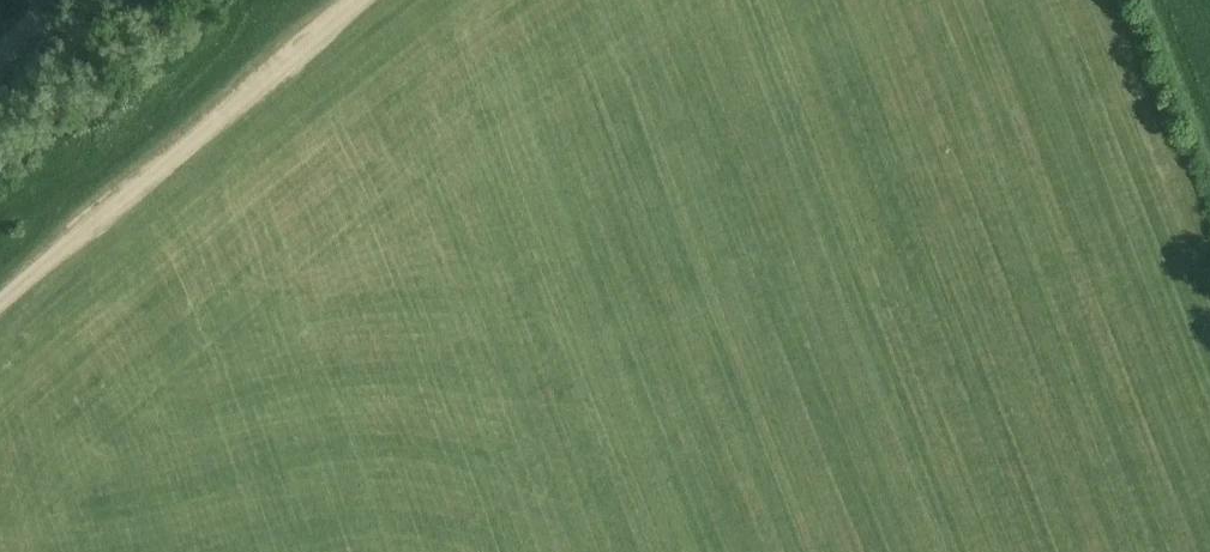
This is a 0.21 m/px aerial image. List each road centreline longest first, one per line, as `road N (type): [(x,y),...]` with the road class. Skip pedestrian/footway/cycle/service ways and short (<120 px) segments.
road 1 (track): [(360,0),(299,42),(0,310)]

